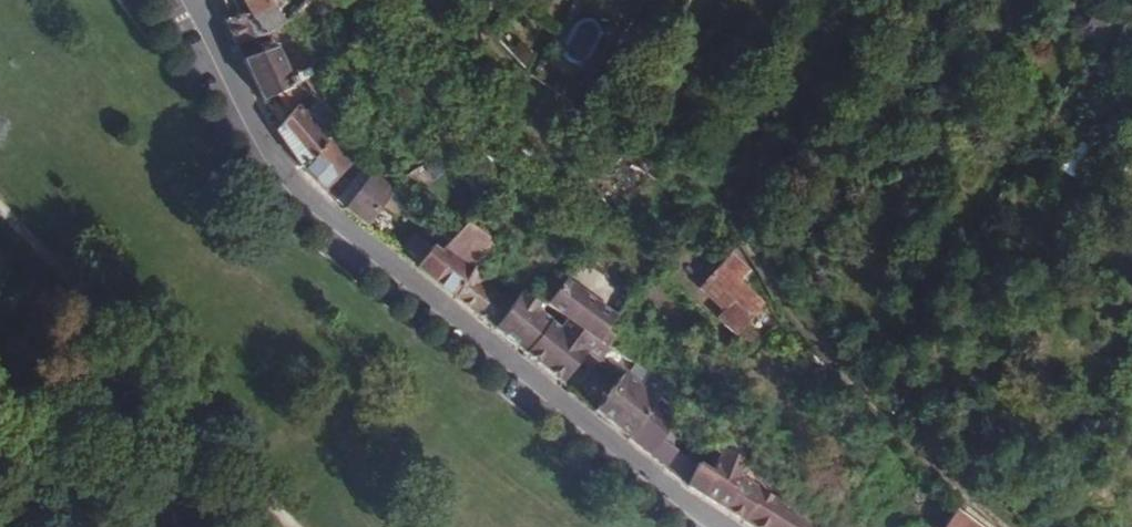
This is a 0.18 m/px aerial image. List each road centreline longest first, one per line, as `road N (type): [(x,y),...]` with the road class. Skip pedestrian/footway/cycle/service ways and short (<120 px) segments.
road 1 (residential): [(718,526),(307,193),(268,140),(197,0)]

